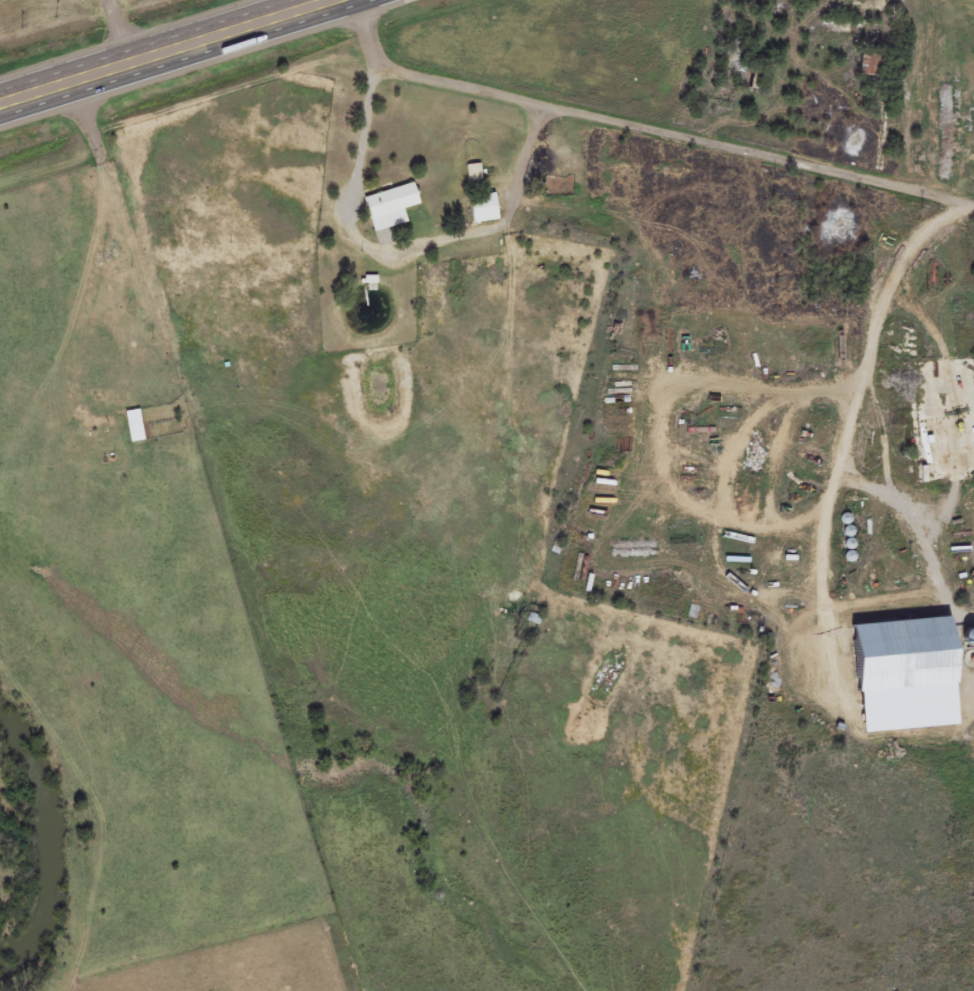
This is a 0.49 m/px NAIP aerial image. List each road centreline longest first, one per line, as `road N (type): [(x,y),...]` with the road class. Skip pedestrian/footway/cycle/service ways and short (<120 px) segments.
road 1 (residential): [(973,206),(402,78),(379,68),(357,0)]
road 2 (trunk): [(0,123),(405,0)]
road 3 (trunk): [(311,0),(0,94)]

